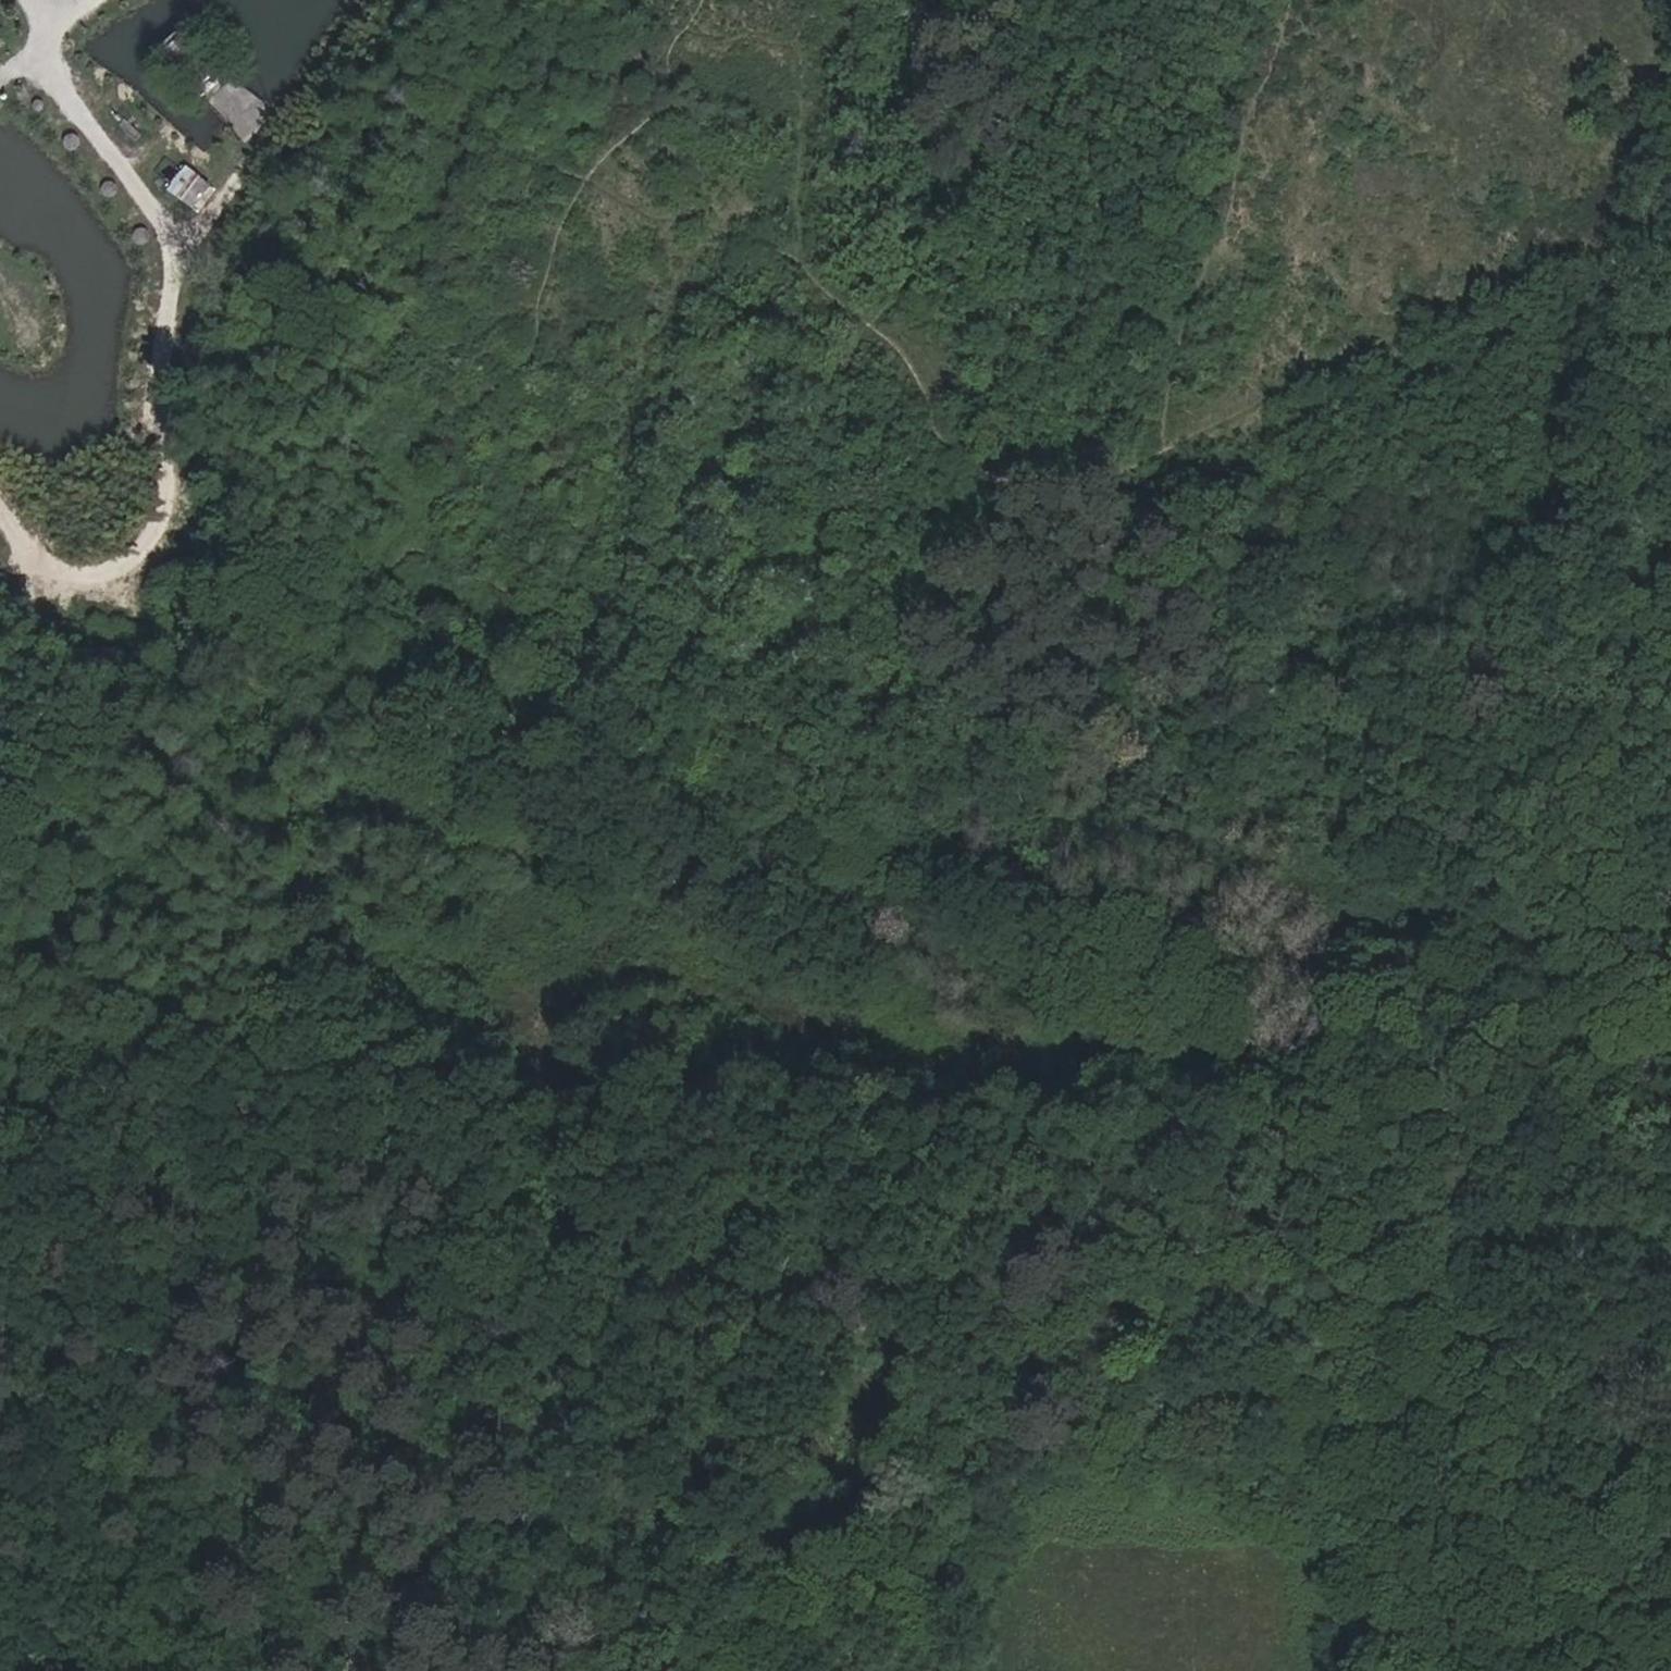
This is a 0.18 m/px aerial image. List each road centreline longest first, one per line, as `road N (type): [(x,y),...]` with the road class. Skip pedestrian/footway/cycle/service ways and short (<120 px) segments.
road 1 (track): [(24,0),(173,148),(294,112),(338,0)]

